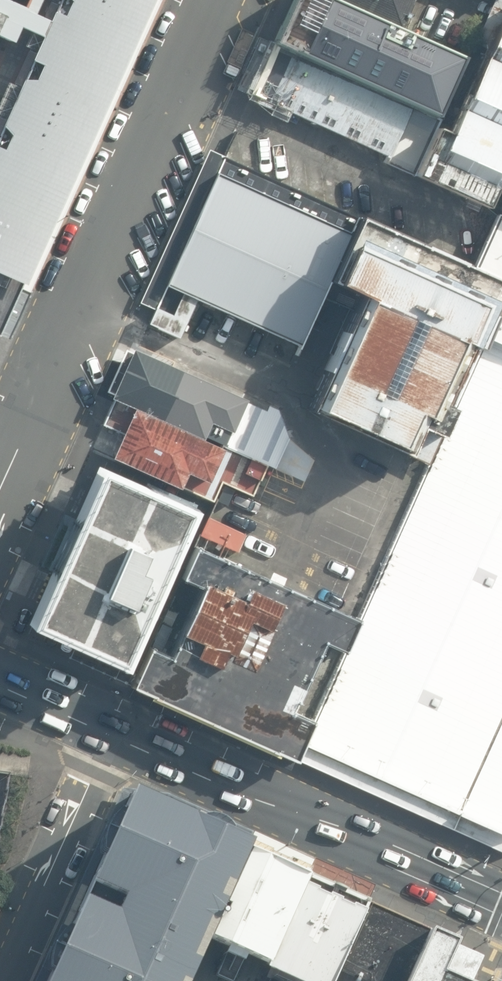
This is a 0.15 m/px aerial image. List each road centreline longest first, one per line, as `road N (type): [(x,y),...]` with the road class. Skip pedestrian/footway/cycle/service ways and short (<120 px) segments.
road 1 (unclassified): [(217,0),(0,484)]
road 2 (trunk): [(112,734),(501,903)]
road 3 (unclassified): [(112,734),(1,980)]
road 4 (trunk): [(0,684),(112,734)]

